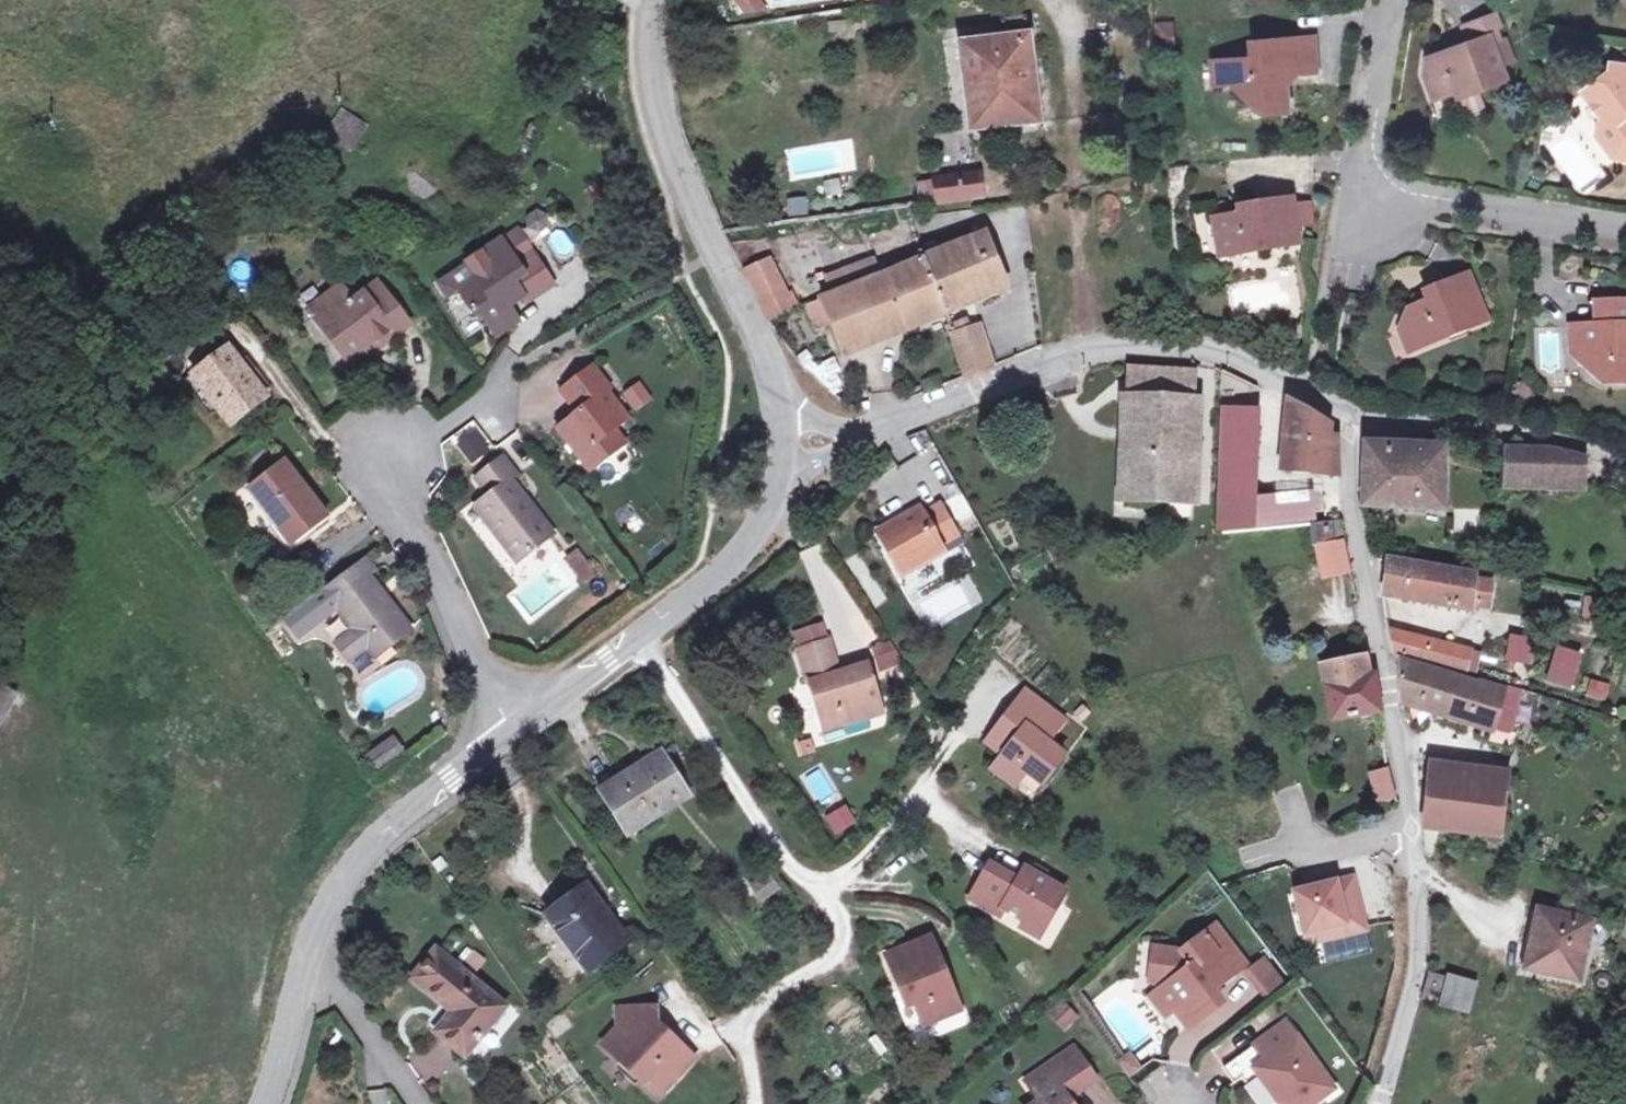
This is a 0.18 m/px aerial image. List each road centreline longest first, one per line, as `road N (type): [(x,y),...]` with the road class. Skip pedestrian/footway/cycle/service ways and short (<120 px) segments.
road 1 (unclassified): [(1380,1103),(1415,979),(1420,917),(1353,512),(1354,421),(1247,364),(1184,347),(1133,344),(1056,359),(915,417),(781,441)]
road 2 (unclassified): [(651,0),(651,100),(683,190),(750,328),(775,397),(781,441)]
road 3 (unclassified): [(516,733),(413,807),(343,880),(307,954),(263,1103)]
road 4 (residential): [(498,386),(373,477),(426,551),(472,658),(516,733)]
road 5 (unclassified): [(1391,0),(1365,156),(1377,190),(1433,213),(1625,223)]
road 6 (unclassified): [(781,441),(763,520),(729,570),(516,733)]
road 7 (track): [(182,355),(219,335),(243,339),(324,441),(373,477)]

